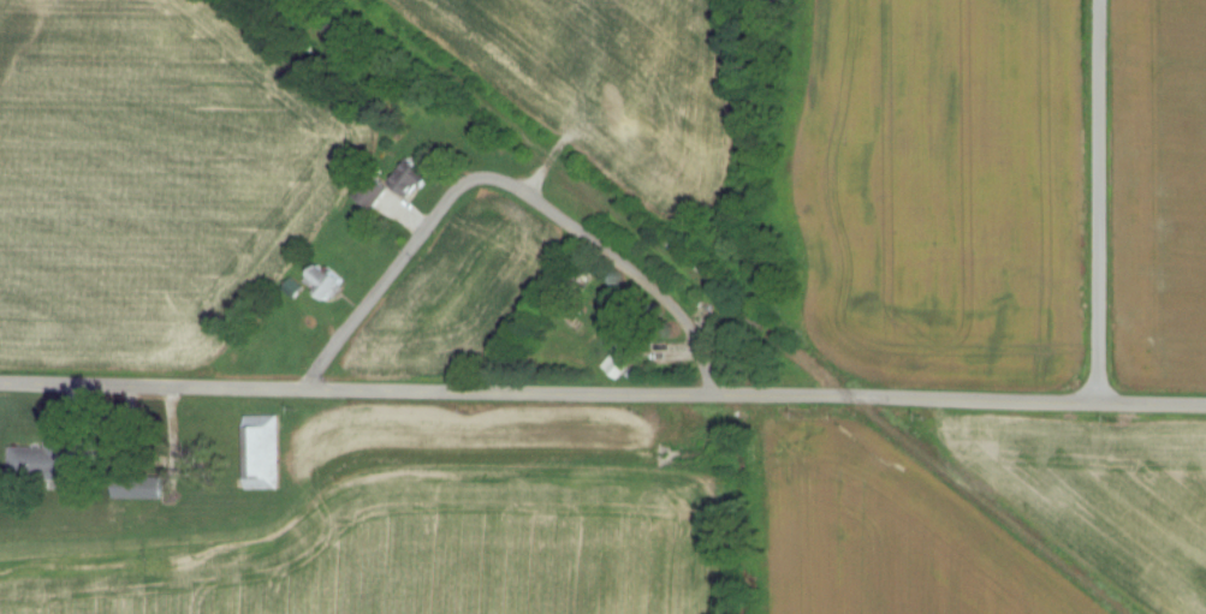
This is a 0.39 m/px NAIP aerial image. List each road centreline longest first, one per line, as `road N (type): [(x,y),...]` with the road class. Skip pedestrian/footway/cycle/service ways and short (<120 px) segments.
road 1 (tertiary): [(0,382),(1205,405)]
road 2 (residential): [(310,389),(326,357),(447,201),(486,178),(528,193),(665,298),(690,329),(715,394)]
road 3 (residential): [(1097,403),(1101,0)]

